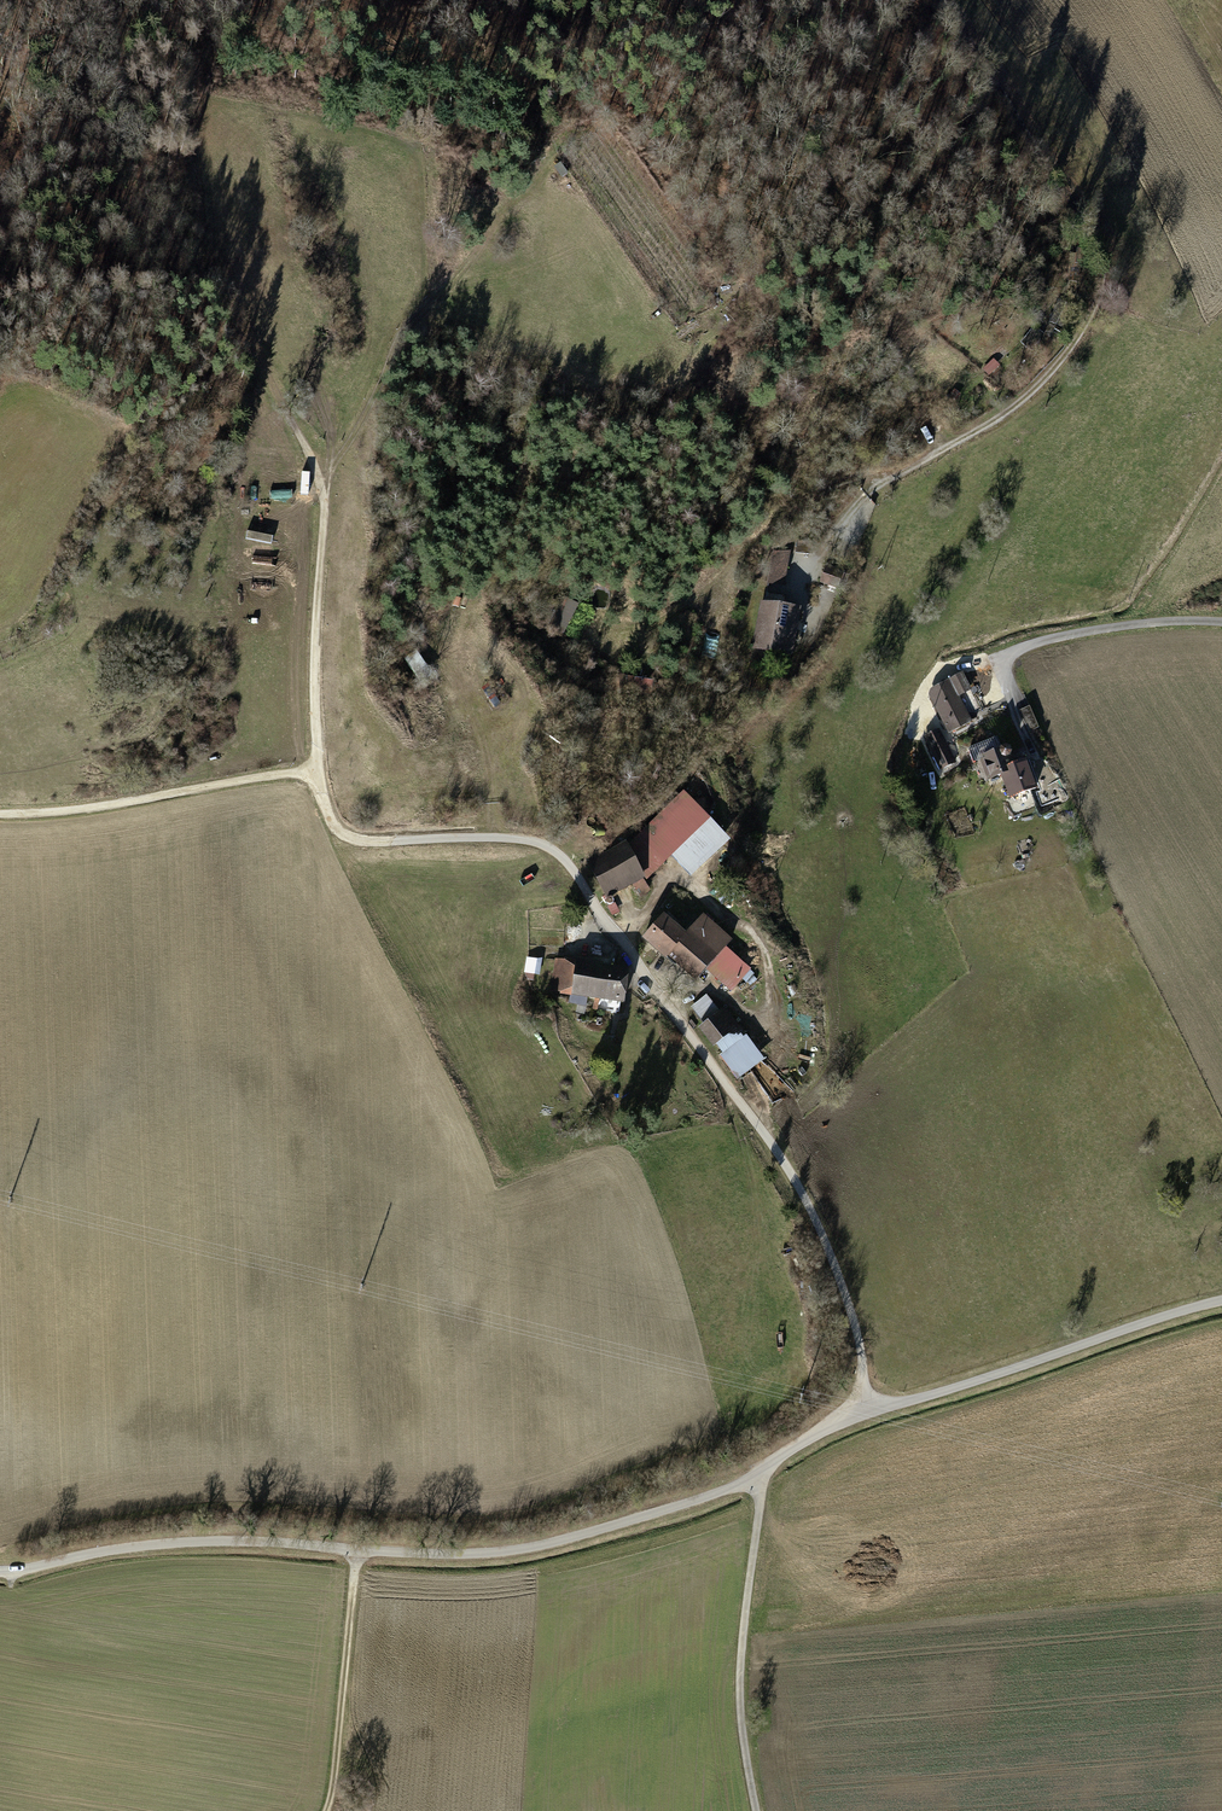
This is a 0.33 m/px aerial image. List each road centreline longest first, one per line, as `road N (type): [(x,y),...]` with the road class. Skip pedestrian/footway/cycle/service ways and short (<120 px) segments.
road 1 (unclassified): [(0,1571),(135,1545),(218,1539),(514,1551),(681,1511),(876,1408),(1221,1296)]
road 2 (track): [(229,300),(324,493),(323,768),(335,814),(365,845),(452,836),(542,846),(582,875),(623,933)]
road 3 (track): [(940,0),(1100,234),(1105,285),(1083,336),(1042,387),(879,489),(828,538),(810,588)]
road 4 (track): [(324,493),(367,409),(378,368),(505,213),(562,168)]
road 5 (track): [(229,300),(202,227),(195,93),(207,66),(316,2),(338,0)]
road 6 (track): [(754,1479),(761,1517),(741,1694),(759,1810)]
road 7 (track): [(0,807),(323,768)]
road 8 (track): [(694,0),(746,56),(862,230)]
road 9 (track): [(356,1547),(335,1810)]
road 10 (track): [(0,290),(120,286),(229,300)]
road 11 (track): [(498,838),(491,749),(462,681)]

